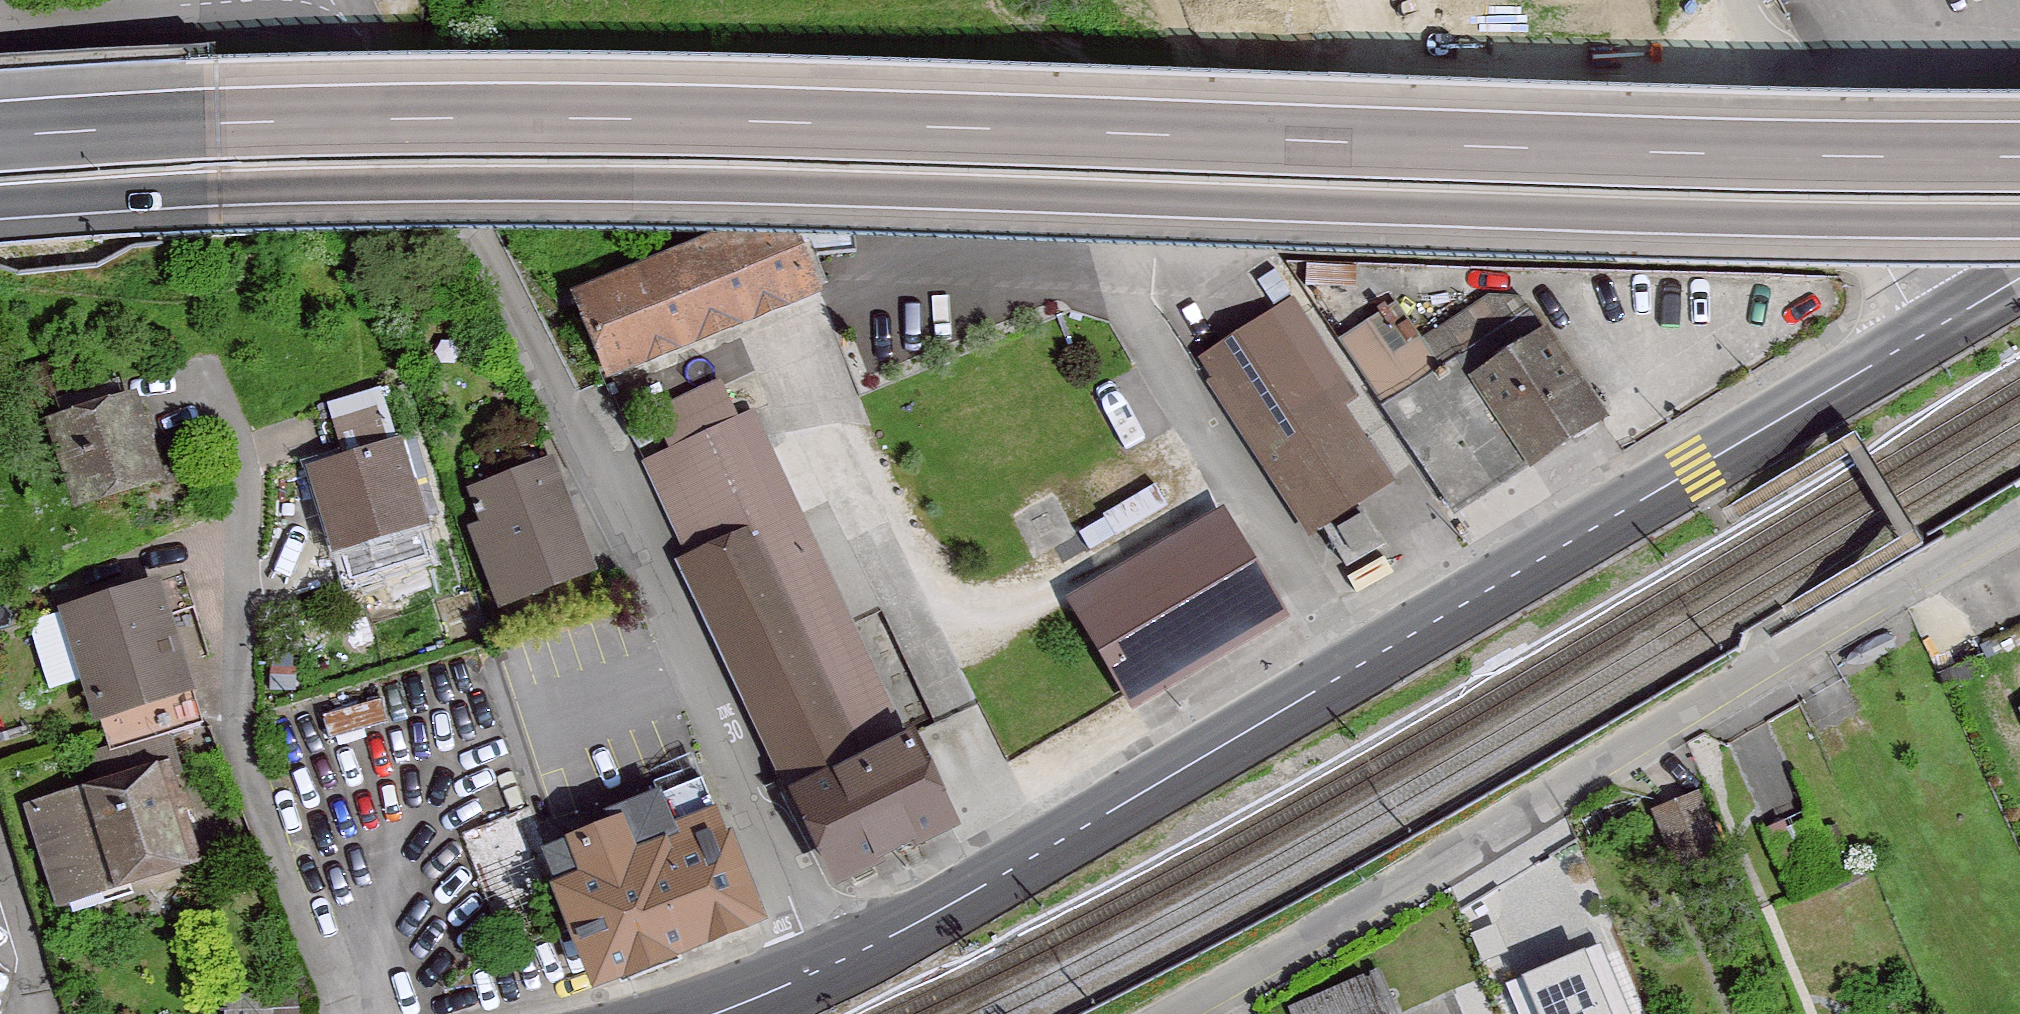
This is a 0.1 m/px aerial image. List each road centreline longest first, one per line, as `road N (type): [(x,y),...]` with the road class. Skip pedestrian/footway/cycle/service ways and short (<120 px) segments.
road 1 (motorway): [(2019,156),(466,118),(0,136)]
road 2 (motorway): [(221,189),(732,186),(1668,216),(2019,219)]
road 3 (primary): [(811,975),(1130,806),(1926,332)]
road 4 (residential): [(811,975),(650,595),(491,269),(329,8)]
road 5 (residential): [(1190,1013),(2019,531)]
road 6 (residential): [(1926,332),(1751,0)]
road 7 (residential): [(329,8),(0,28)]
road 8 (trunk): [(101,195),(221,189)]

